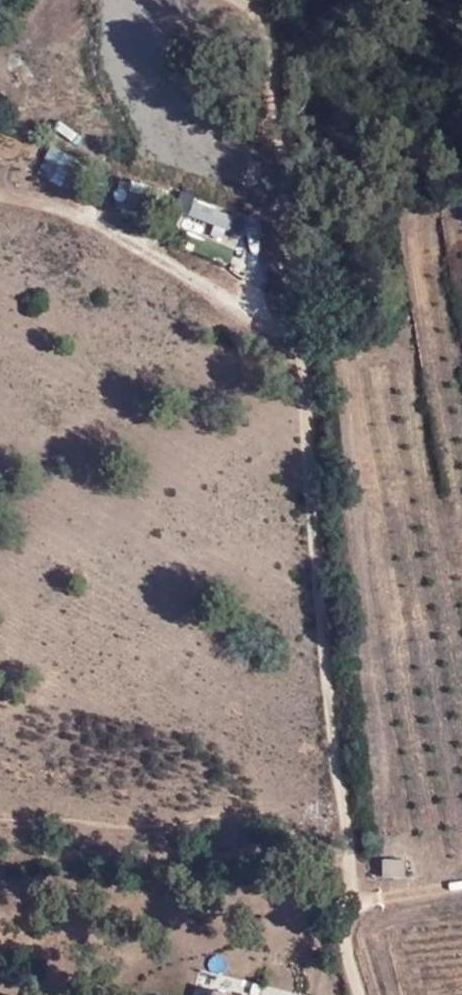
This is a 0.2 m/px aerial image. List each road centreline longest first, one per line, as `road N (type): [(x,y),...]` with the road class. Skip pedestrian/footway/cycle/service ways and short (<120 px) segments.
road 1 (track): [(351,904),(309,381),(262,19)]
road 2 (track): [(351,904),(284,937),(153,959),(37,994)]
road 3 (track): [(305,346),(264,335),(197,275),(97,222)]

